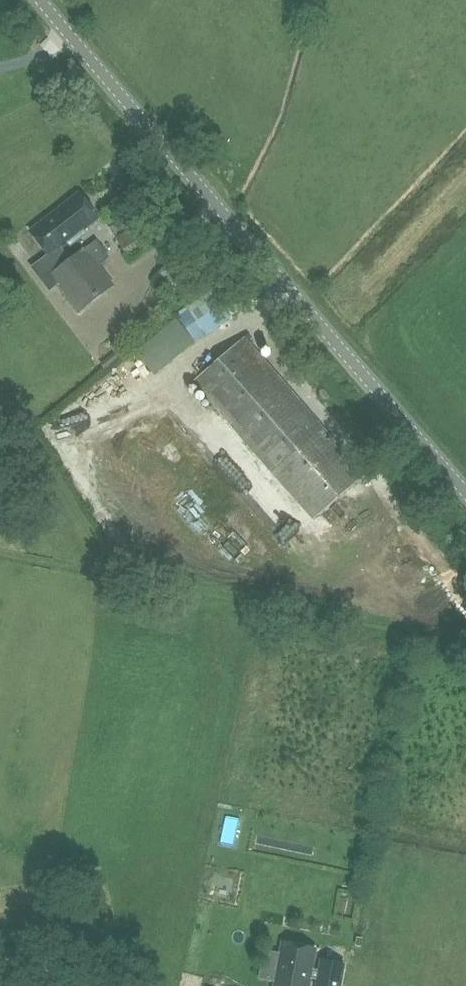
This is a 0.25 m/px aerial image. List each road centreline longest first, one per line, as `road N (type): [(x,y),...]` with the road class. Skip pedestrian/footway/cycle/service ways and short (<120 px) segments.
road 1 (unclassified): [(465,486),(41,0)]

